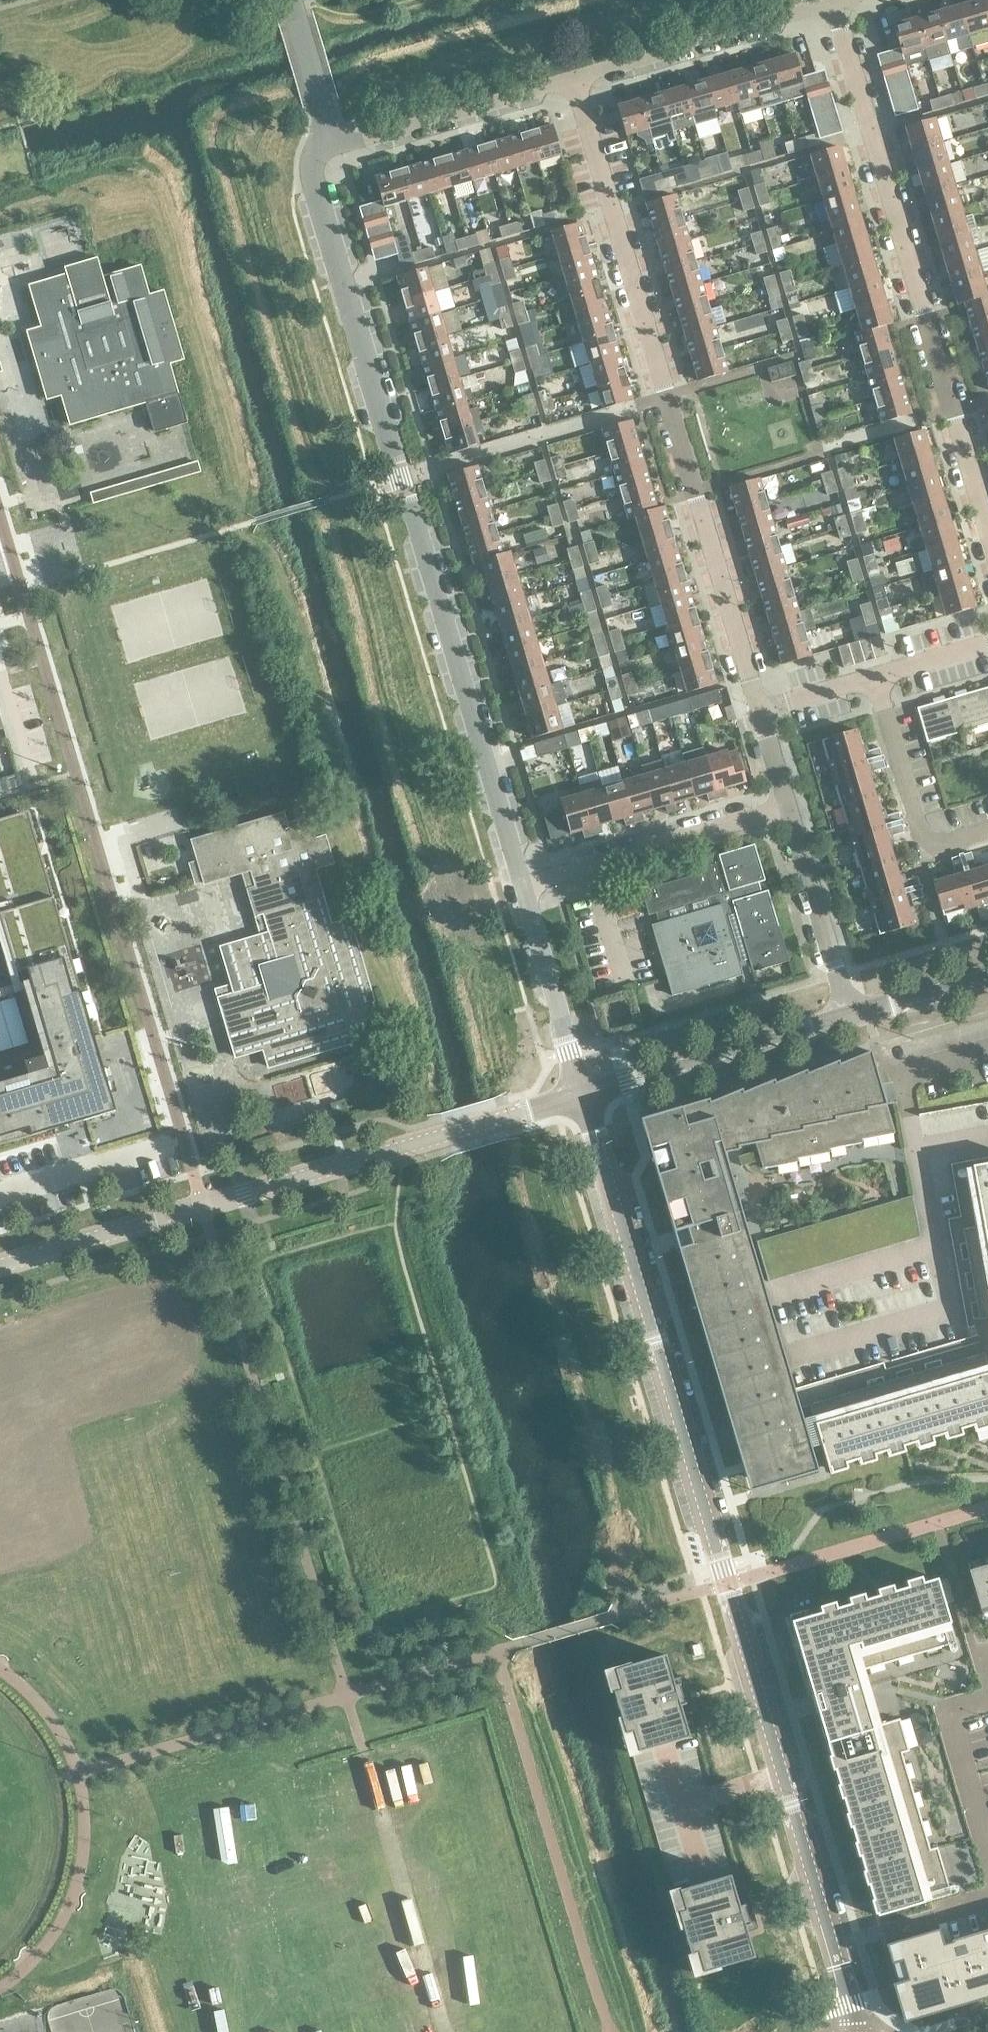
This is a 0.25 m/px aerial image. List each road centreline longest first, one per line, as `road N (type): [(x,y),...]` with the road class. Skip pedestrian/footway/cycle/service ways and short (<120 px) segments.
road 1 (residential): [(852,2031),(581,1097)]
road 2 (residential): [(524,887),(312,173),(328,145)]
road 3 (residential): [(758,715),(567,74)]
road 4 (residential): [(987,520),(832,1)]
road 5 (residential): [(182,1213),(581,1097)]
road 6 (residential): [(581,1097),(849,1017)]
road 7 (residential): [(567,74),(832,1)]
road 8 (residential): [(524,887),(784,804)]
road 9 (residential): [(328,145),(567,74)]
road 10 (residential): [(182,1213),(163,1148),(0,1194)]
road 11 (residential): [(877,679),(916,828),(947,846),(987,835)]
road 12 (residential): [(849,1017),(784,804)]
road 13 (residential): [(581,1097),(524,887)]
road 14 (residential): [(0,1266),(182,1213)]
road 15 (residential): [(328,145),(325,105),(292,0)]
road 16 (residential): [(849,1017),(987,977)]
road 17 (residential): [(758,715),(877,679)]

